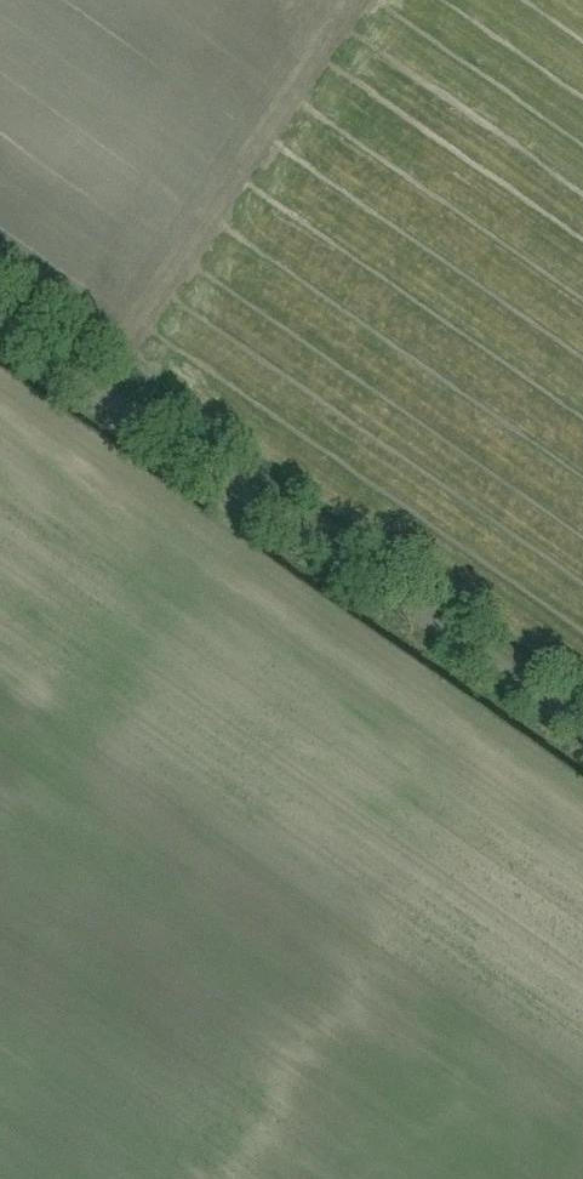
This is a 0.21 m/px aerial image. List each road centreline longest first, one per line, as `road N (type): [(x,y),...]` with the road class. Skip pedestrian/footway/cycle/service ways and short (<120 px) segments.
road 1 (unclassified): [(582,724),(0,321)]

